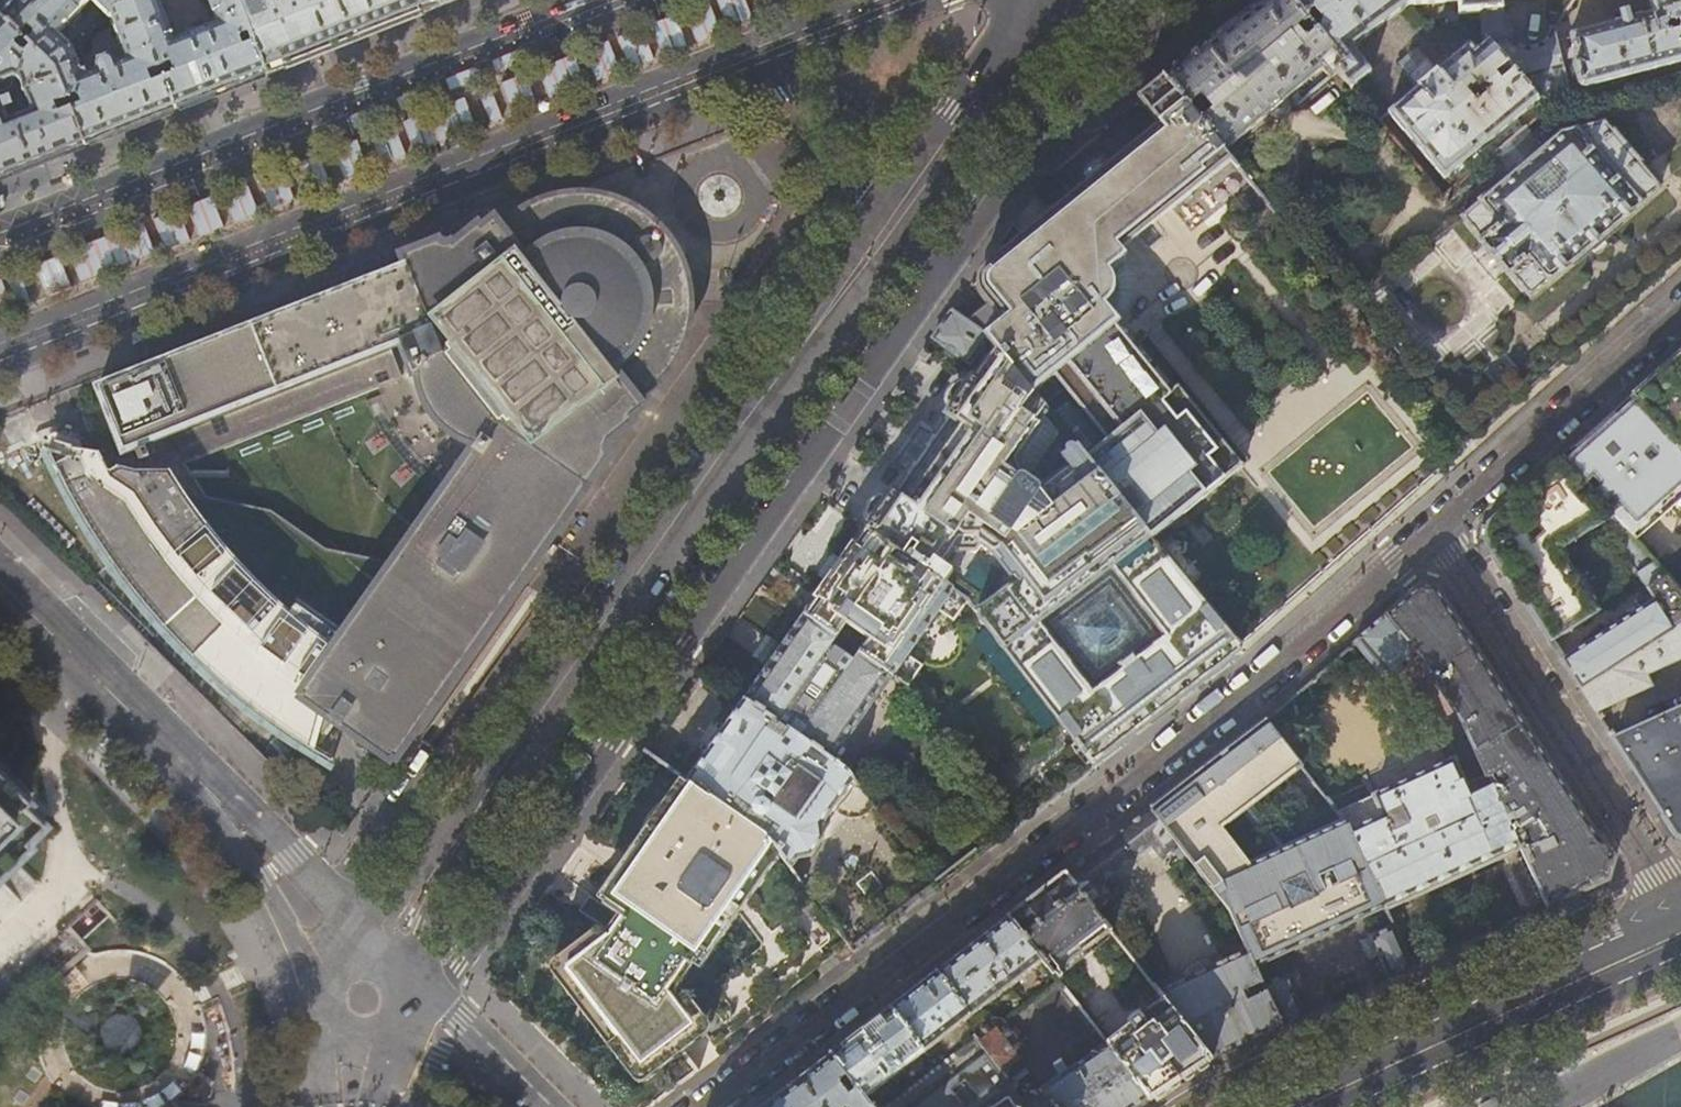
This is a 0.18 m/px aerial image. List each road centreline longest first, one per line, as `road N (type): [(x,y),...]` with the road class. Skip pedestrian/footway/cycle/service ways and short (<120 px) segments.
road 1 (residential): [(1435,525),(1244,695),(705,1106)]
road 2 (secondary): [(0,354),(743,61)]
road 3 (primary): [(457,833),(885,236)]
road 4 (secondary): [(621,0),(0,242)]
road 5 (primary): [(1673,909),(1262,1106)]
road 6 (residential): [(1673,909),(1659,873),(1435,525)]
road 7 (primary): [(1357,1106),(1680,960)]
road 8 (residential): [(1680,307),(1435,525)]
road 9 (tertiary): [(0,579),(194,773)]
road 10 (tertiary): [(194,773),(309,997)]
road 11 (tertiary): [(363,943),(292,858),(194,773)]
road 12 (unclassified): [(743,61),(885,236)]
road 13 (primary): [(1022,37),(994,53),(951,108),(919,187)]
road 14 (primary): [(919,187),(963,145),(1015,68),(1022,37)]
road 15 (secondary): [(743,61),(911,0)]
road 16 (residential): [(538,1106),(520,1077),(421,991)]
road 17 (primary): [(413,969),(457,833)]
road 18 (primary): [(457,833),(392,899),(373,943)]
road 19 (residential): [(404,1039),(520,1106)]

